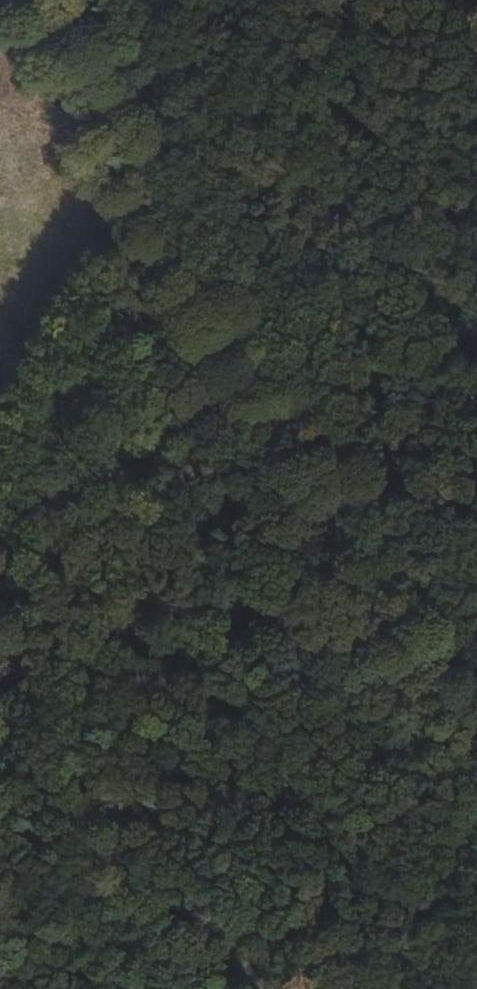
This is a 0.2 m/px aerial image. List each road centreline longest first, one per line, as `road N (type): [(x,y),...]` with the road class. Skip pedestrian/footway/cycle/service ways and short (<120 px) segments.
road 1 (track): [(441,728),(346,532),(31,0)]
road 2 (track): [(0,850),(346,532),(476,399)]

